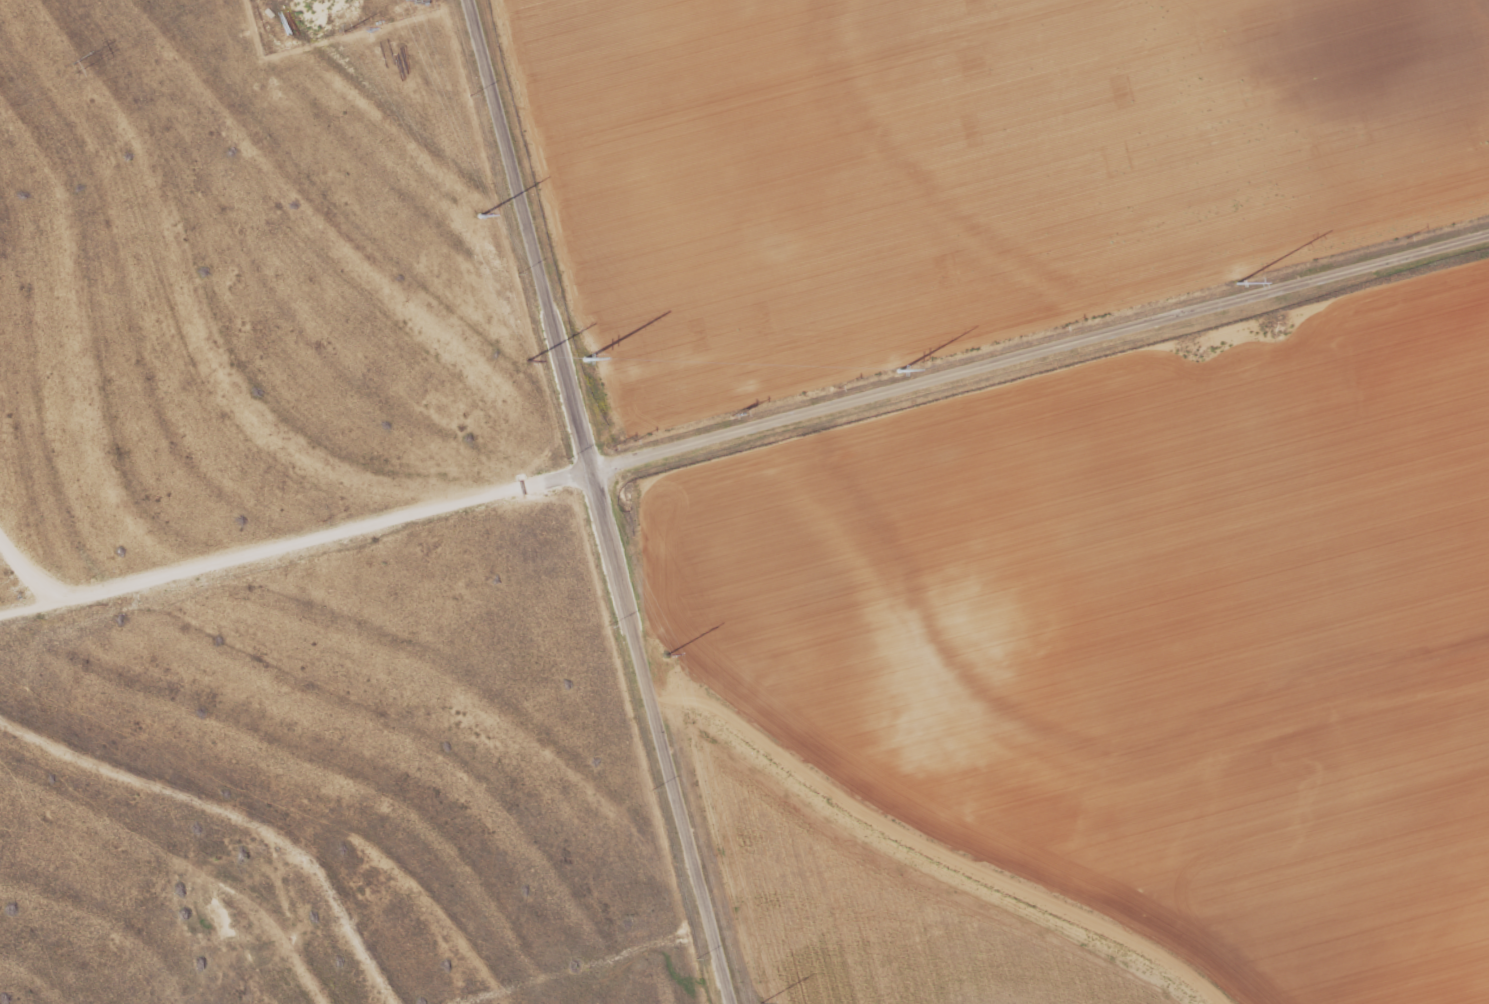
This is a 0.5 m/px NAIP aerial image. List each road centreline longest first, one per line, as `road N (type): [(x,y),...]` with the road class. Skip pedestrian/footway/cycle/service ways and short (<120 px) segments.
road 1 (residential): [(0,643),(590,471),(1488,237)]
road 2 (tertiary): [(730,1003),(469,0)]

